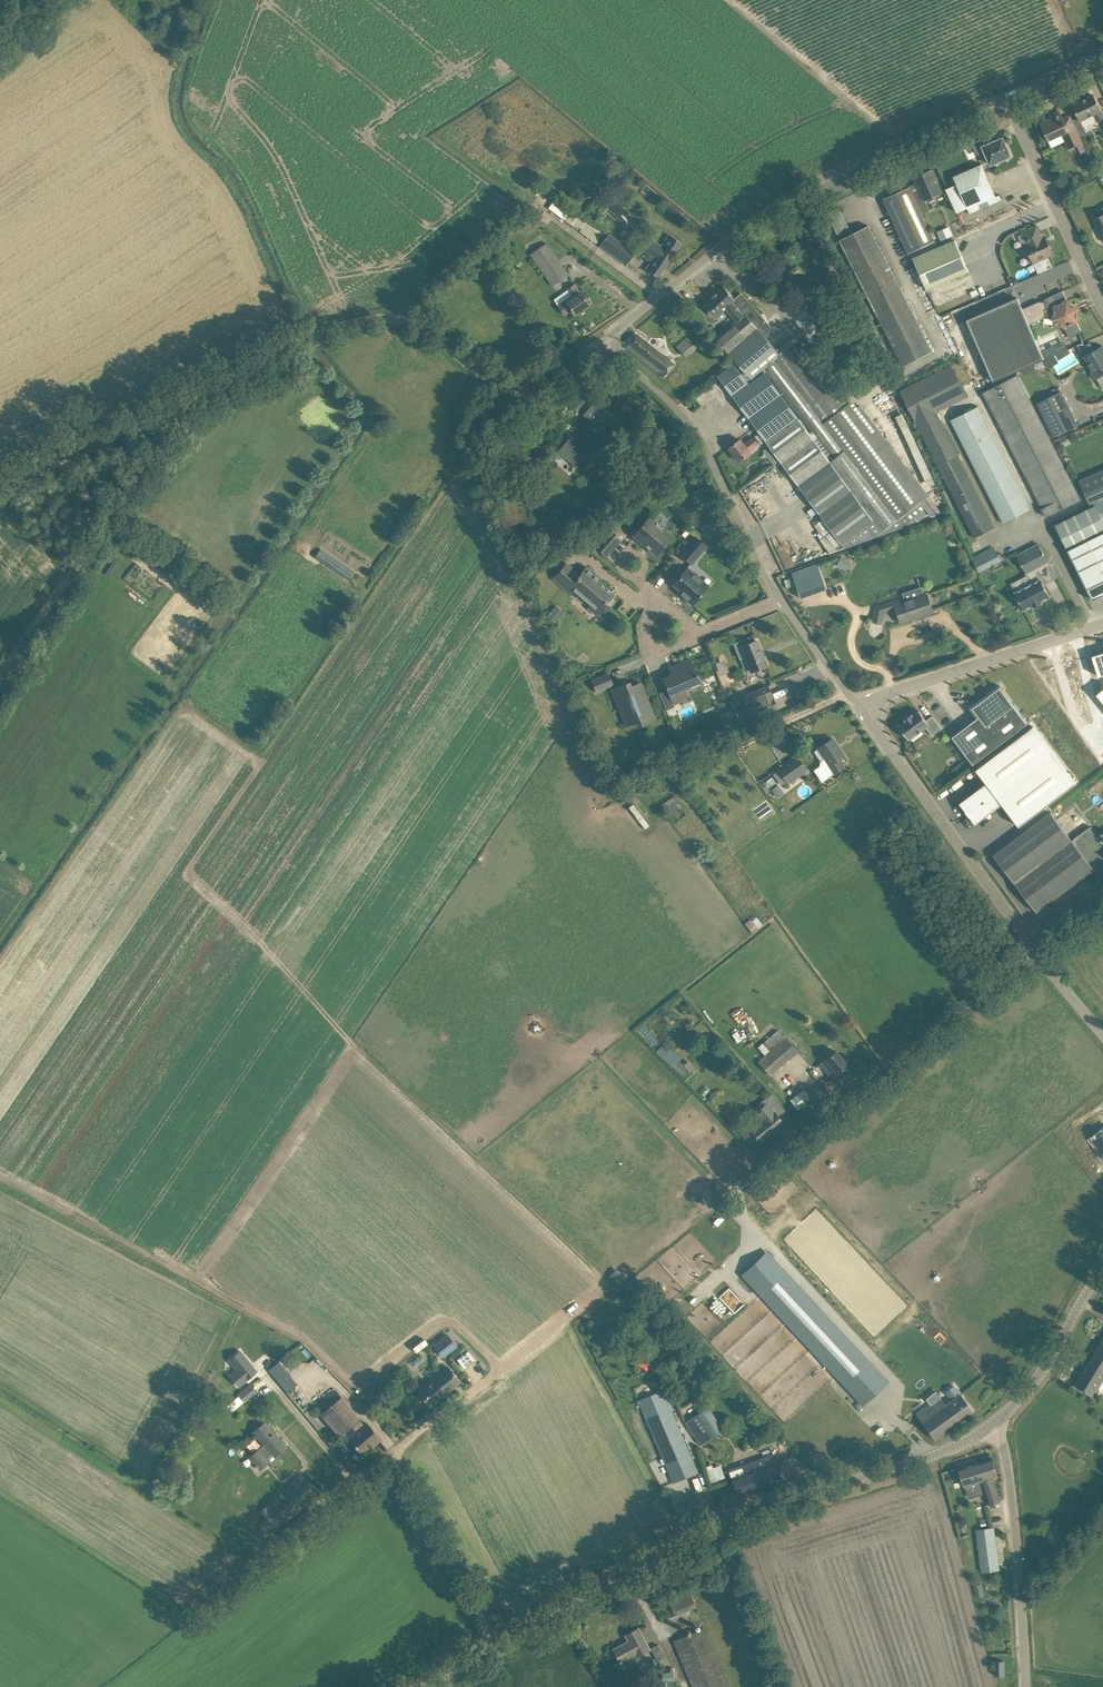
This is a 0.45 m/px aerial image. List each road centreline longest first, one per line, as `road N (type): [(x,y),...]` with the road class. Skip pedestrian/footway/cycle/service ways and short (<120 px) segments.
road 1 (unclassified): [(0,501),(319,335),(369,321),(420,324),(499,385),(530,388),(608,336)]
road 2 (unclassified): [(410,1686),(652,1550),(731,1514),(960,1446),(996,1423)]
road 3 (unclassified): [(608,336),(786,196),(1001,95)]
road 4 (unclassified): [(777,1253),(743,1211),(750,1176),(1035,955)]
road 5 (unclassified): [(784,600),(742,527),(716,449),(608,336)]
road 6 (unclassified): [(1035,955),(852,705)]
road 7 (track): [(0,682),(158,438),(160,421)]
road 8 (unclassified): [(1025,1686),(1008,1459),(996,1423)]
road 9 (unclassified): [(852,705),(1102,627)]
road 10 (unclassified): [(1102,295),(1001,95)]
road 11 (unclassified): [(996,1423),(1019,1401),(1102,1275)]
road 12 (unclassified): [(852,705),(784,600)]

